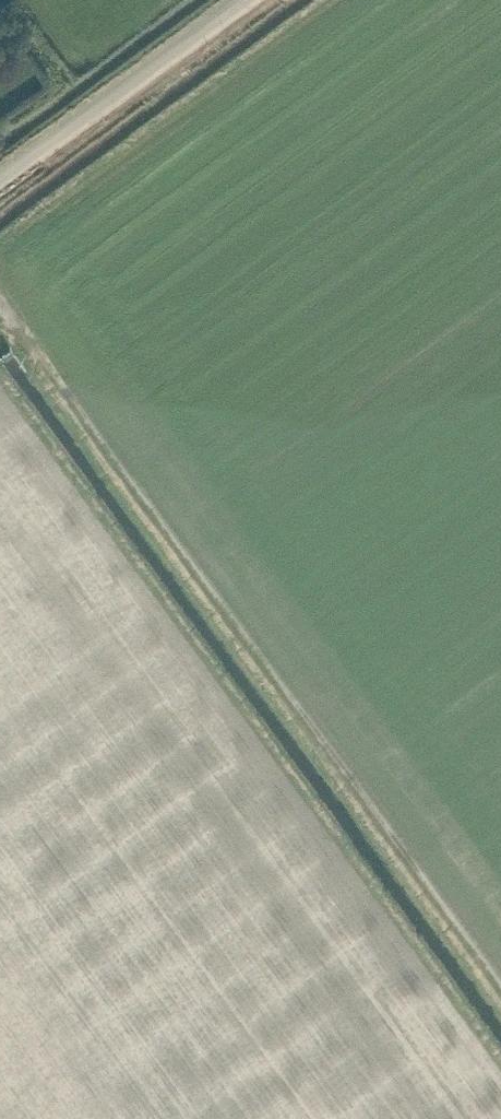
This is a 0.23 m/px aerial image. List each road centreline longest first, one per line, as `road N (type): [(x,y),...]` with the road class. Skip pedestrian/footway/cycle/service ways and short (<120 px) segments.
road 1 (unclassified): [(0,179),(245,0)]

